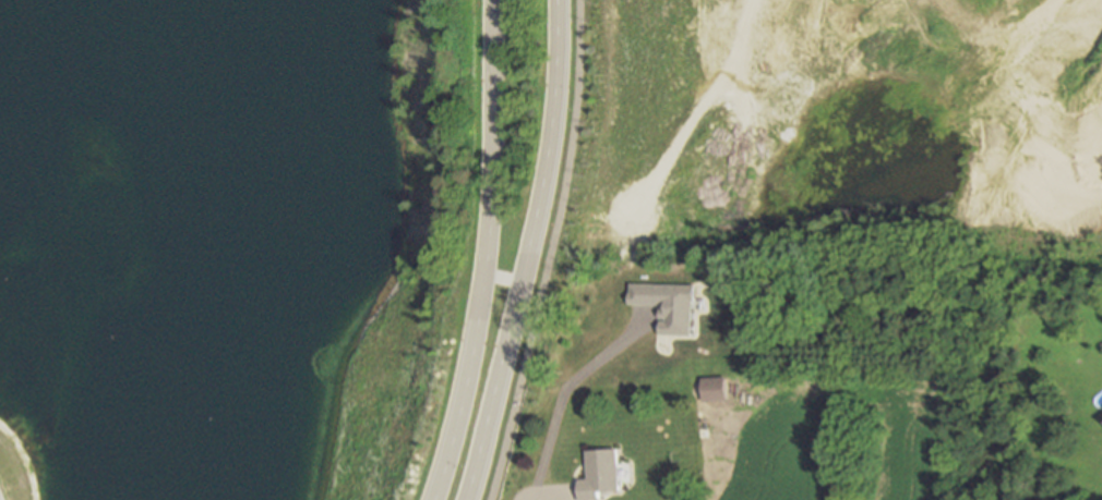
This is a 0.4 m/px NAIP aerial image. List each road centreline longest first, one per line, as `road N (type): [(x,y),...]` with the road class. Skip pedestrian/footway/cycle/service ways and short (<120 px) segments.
road 1 (tertiary): [(463,499),(548,155),(559,0)]
road 2 (tertiary): [(492,0),(482,295),(471,377),(437,499)]

